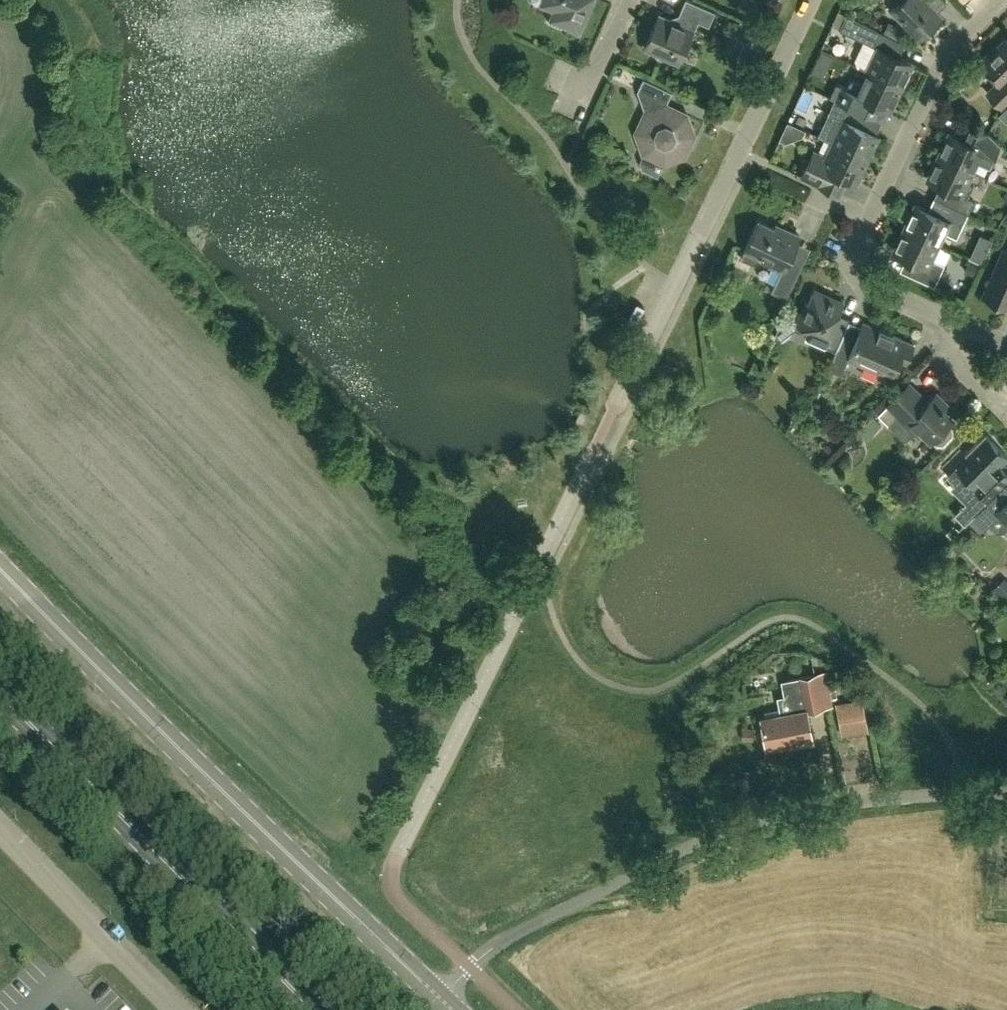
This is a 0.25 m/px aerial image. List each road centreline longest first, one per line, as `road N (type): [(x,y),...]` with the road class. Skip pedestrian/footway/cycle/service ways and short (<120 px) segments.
road 1 (unclassified): [(435,997),(506,940),(726,833),(878,801),(1006,793)]
road 2 (tertiary): [(435,997),(0,568)]
road 3 (residential): [(616,405),(811,0)]
road 4 (primary): [(313,1009),(0,694)]
road 5 (residential): [(952,321),(874,287),(856,251),(944,57),(1002,0)]
road 6 (unclassified): [(181,1009),(0,826)]

